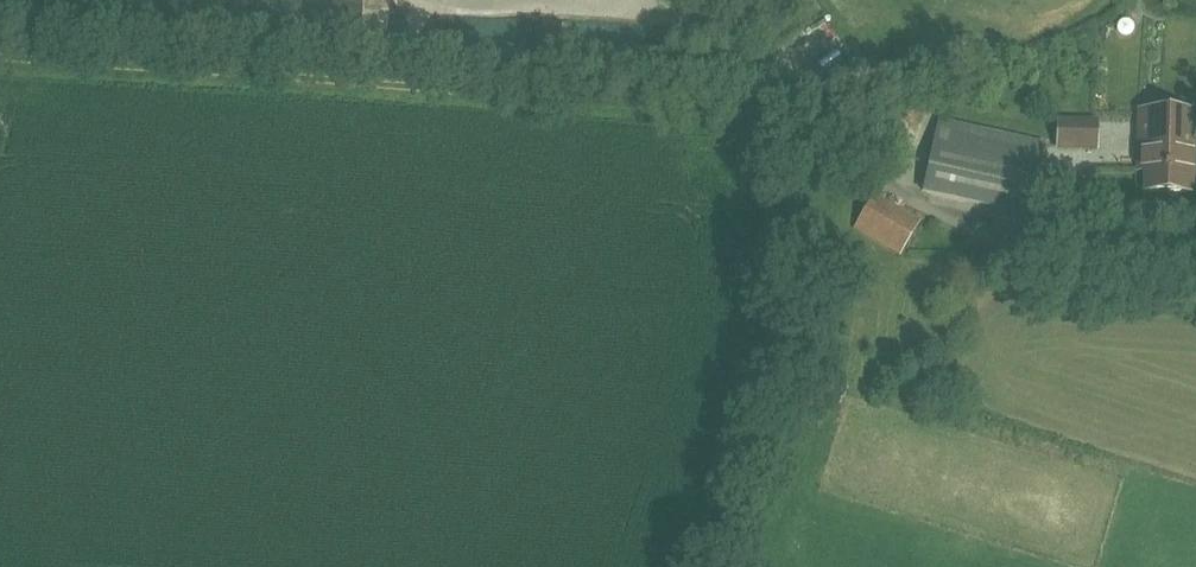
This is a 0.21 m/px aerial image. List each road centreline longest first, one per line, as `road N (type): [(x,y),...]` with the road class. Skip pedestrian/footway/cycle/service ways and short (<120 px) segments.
road 1 (track): [(811,122),(0,63)]
road 2 (unclassified): [(1195,271),(1045,269),(1007,258),(811,122)]

